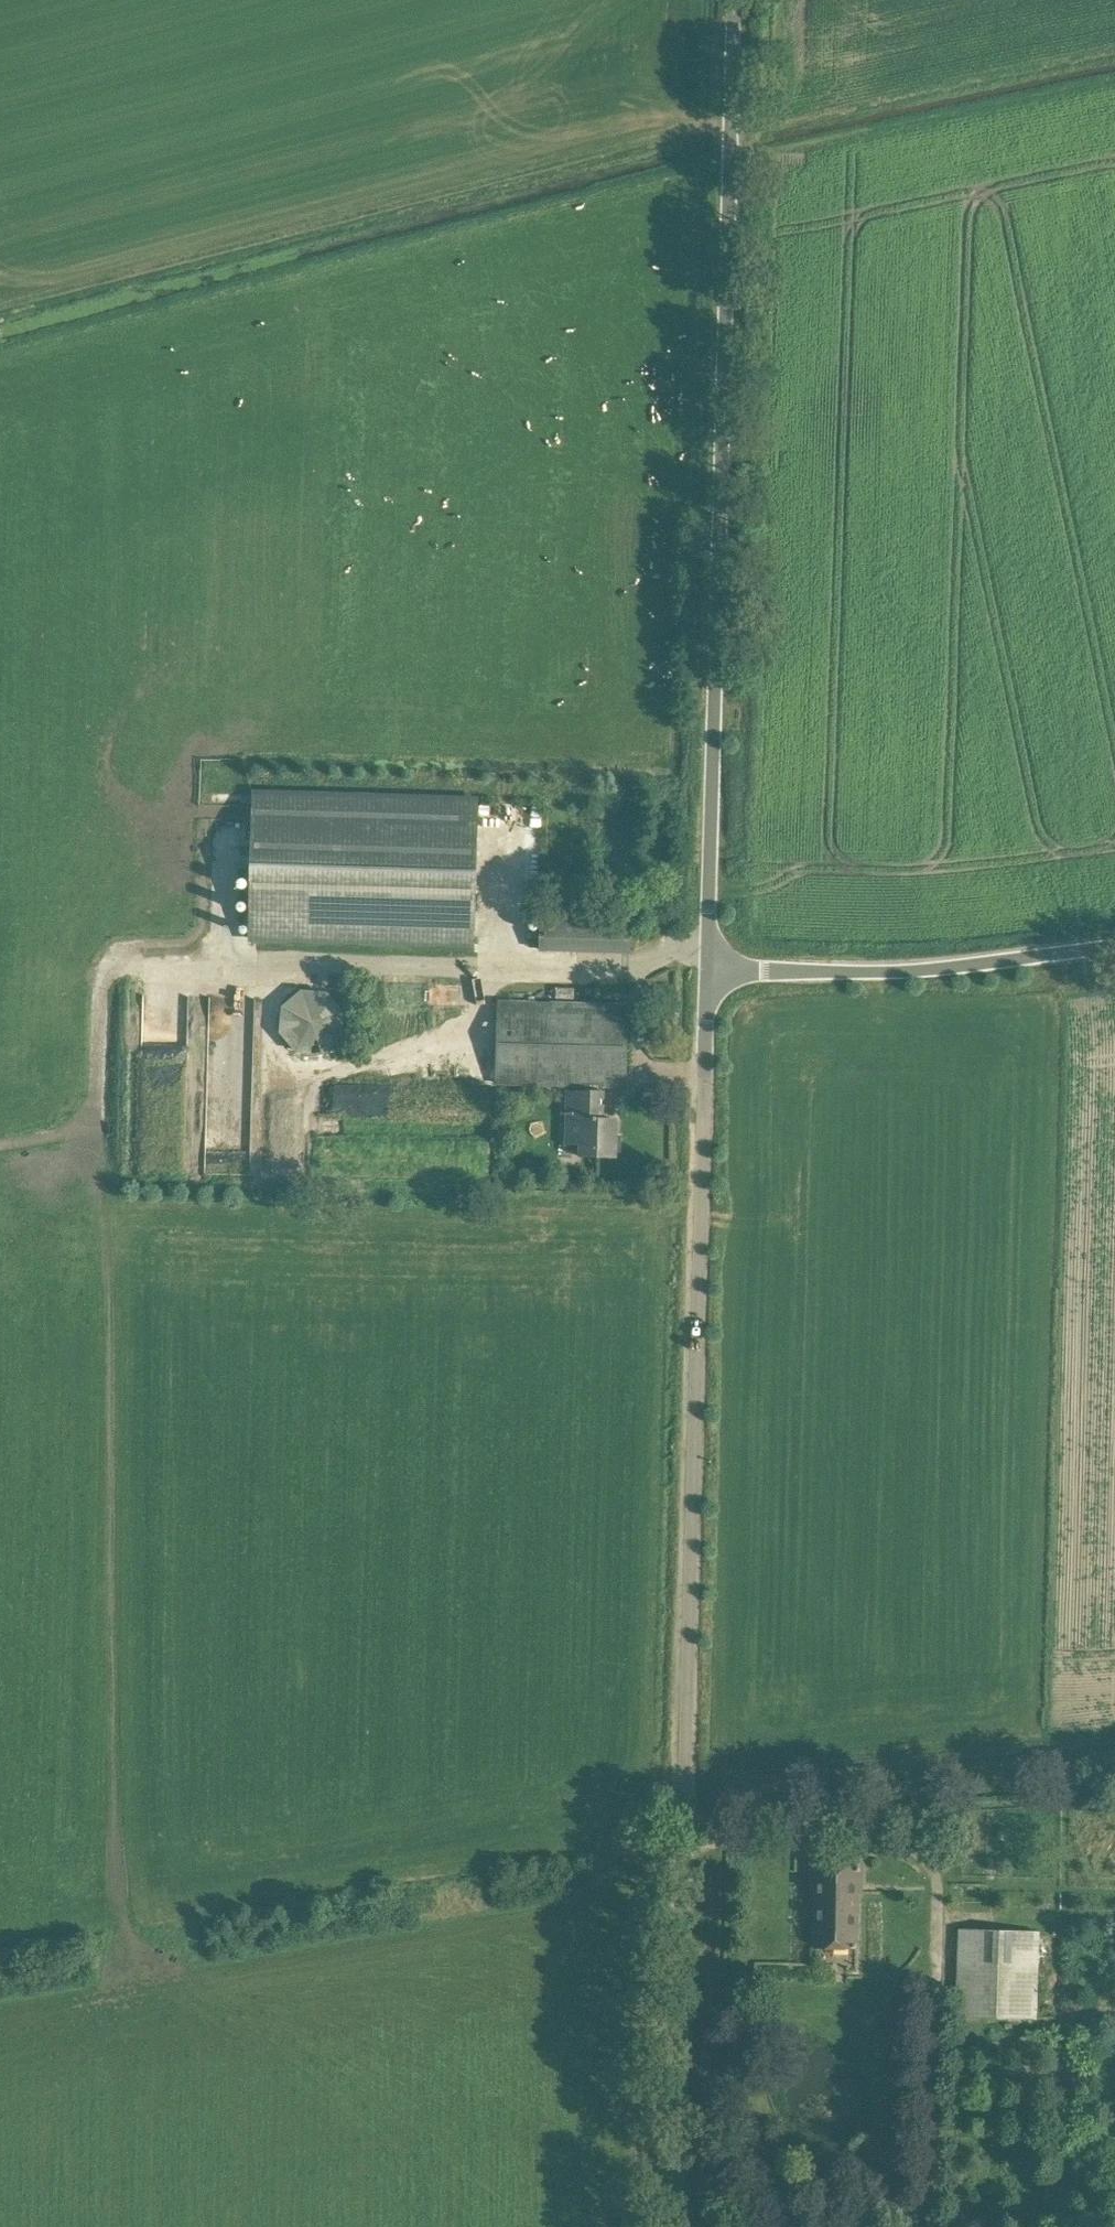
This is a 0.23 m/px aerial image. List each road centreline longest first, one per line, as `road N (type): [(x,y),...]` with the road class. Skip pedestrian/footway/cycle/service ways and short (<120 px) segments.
road 1 (unclassified): [(674,2226),(713,974)]
road 2 (unclassified): [(713,974),(733,0)]
road 3 (track): [(731,135),(0,324)]
road 4 (unclassified): [(713,974),(972,964),(1114,945)]

